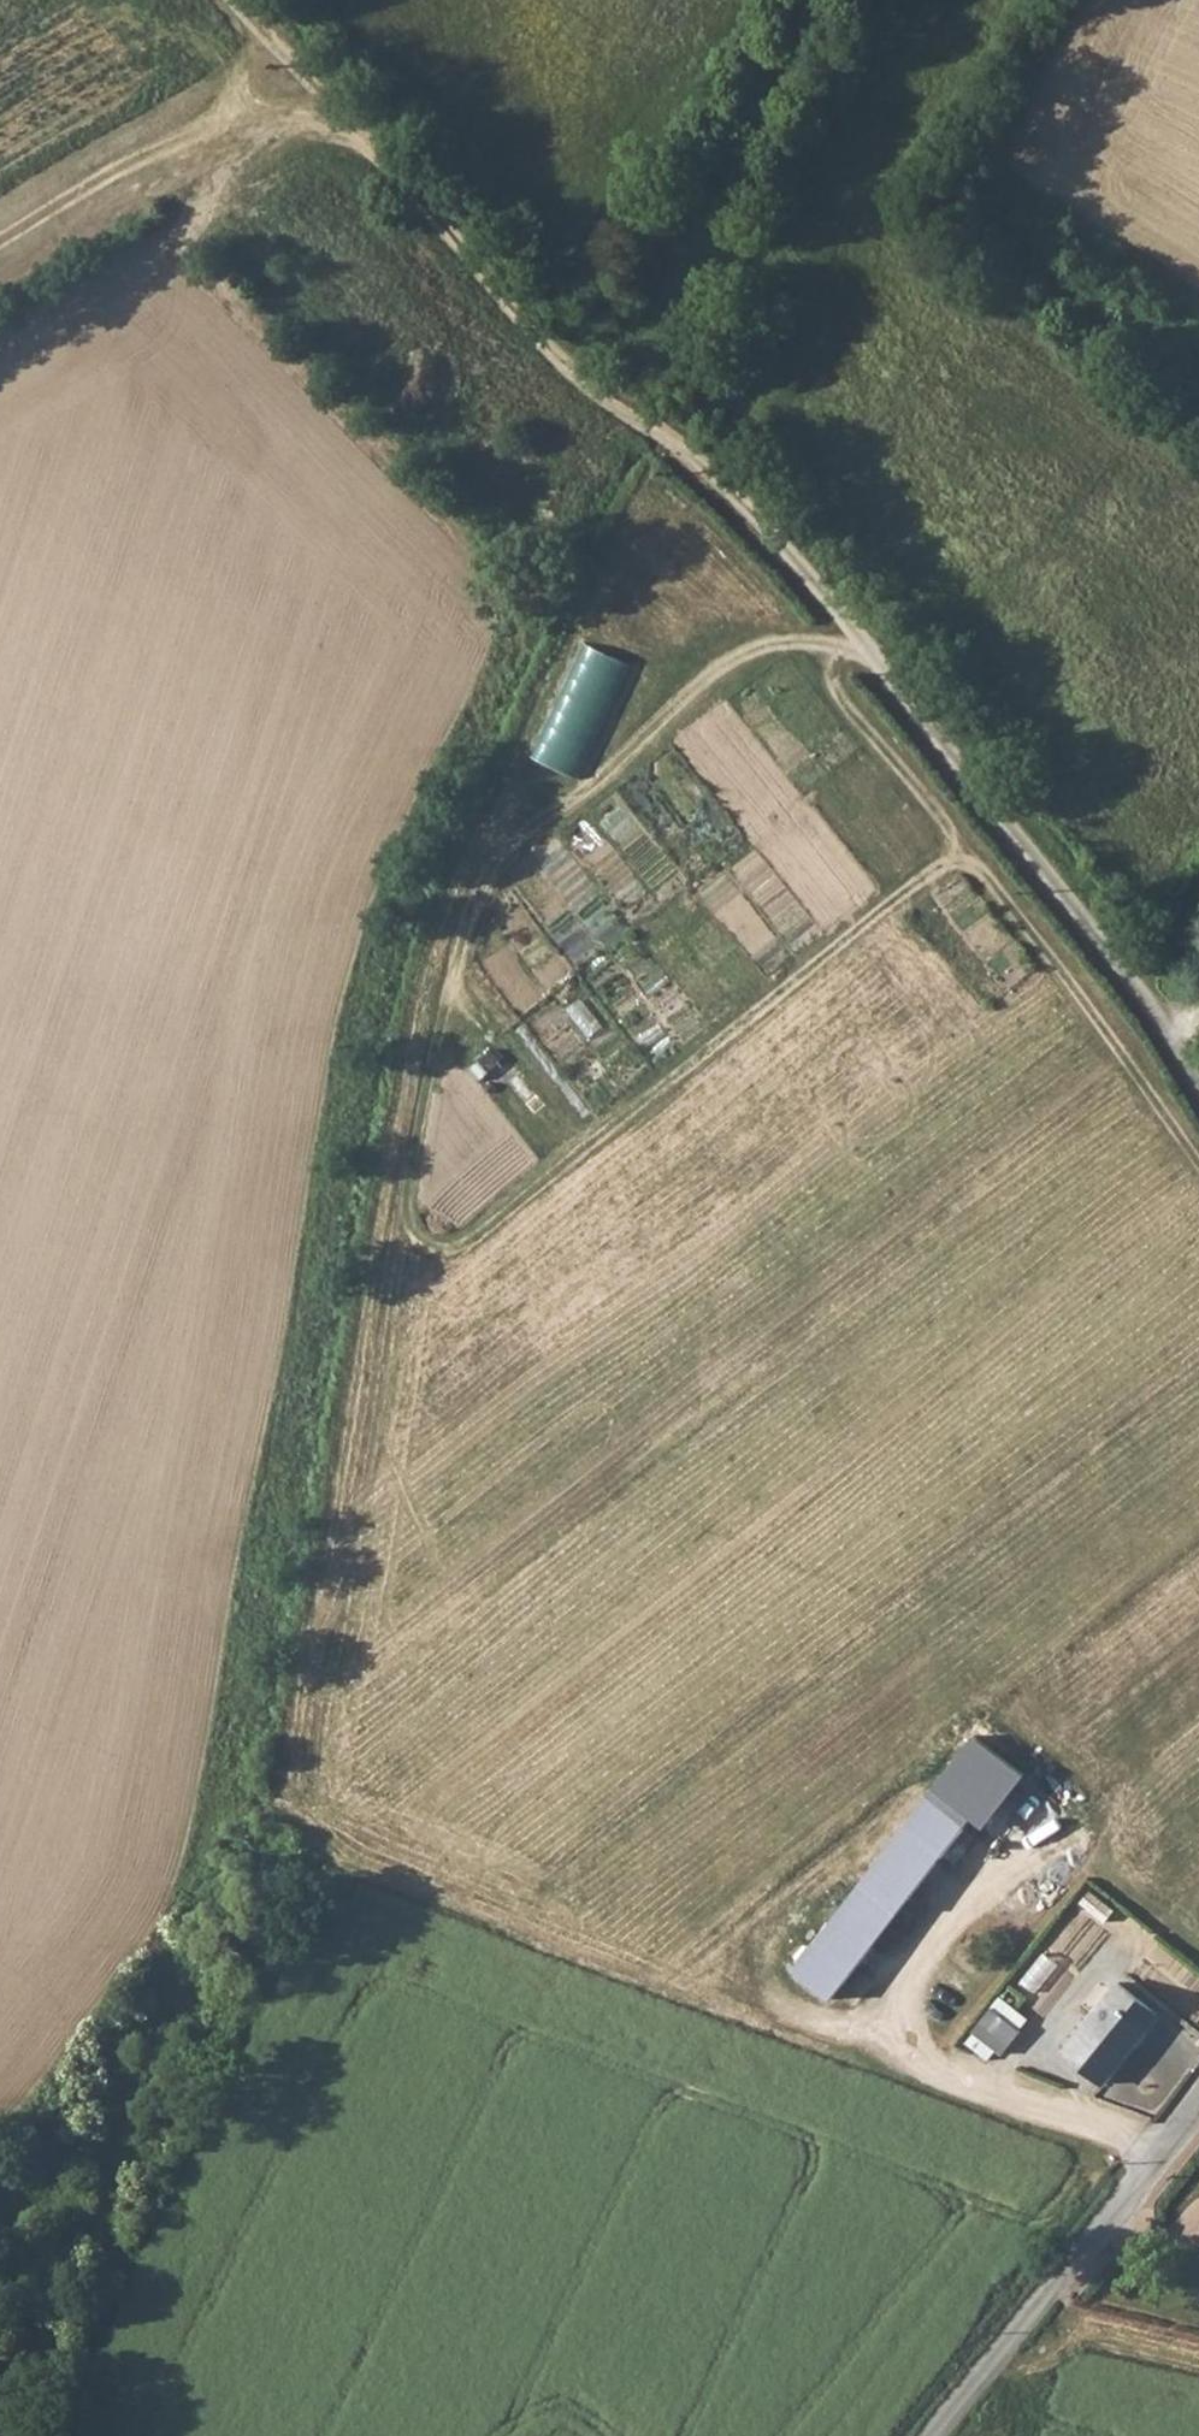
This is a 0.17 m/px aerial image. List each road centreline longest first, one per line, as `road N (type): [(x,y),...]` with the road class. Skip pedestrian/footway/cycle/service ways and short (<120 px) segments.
road 1 (unclassified): [(274,0),(574,339),(779,542),(1198,1062)]
road 2 (unclassified): [(934,2435),(1198,2108)]

